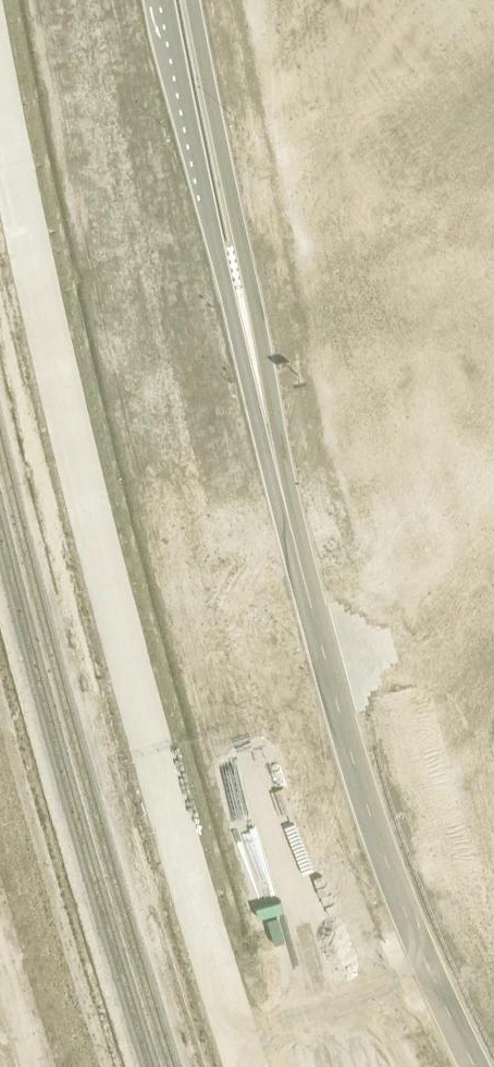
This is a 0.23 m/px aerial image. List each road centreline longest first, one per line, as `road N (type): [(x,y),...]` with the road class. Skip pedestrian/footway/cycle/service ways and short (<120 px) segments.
road 1 (unclassified): [(59,0),(181,557),(331,1066)]
road 2 (unclassified): [(478,1066),(425,957),(360,780),(267,406)]
road 3 (unclassified): [(168,0),(216,246),(267,406)]
road 4 (unclassified): [(267,406),(192,0)]

